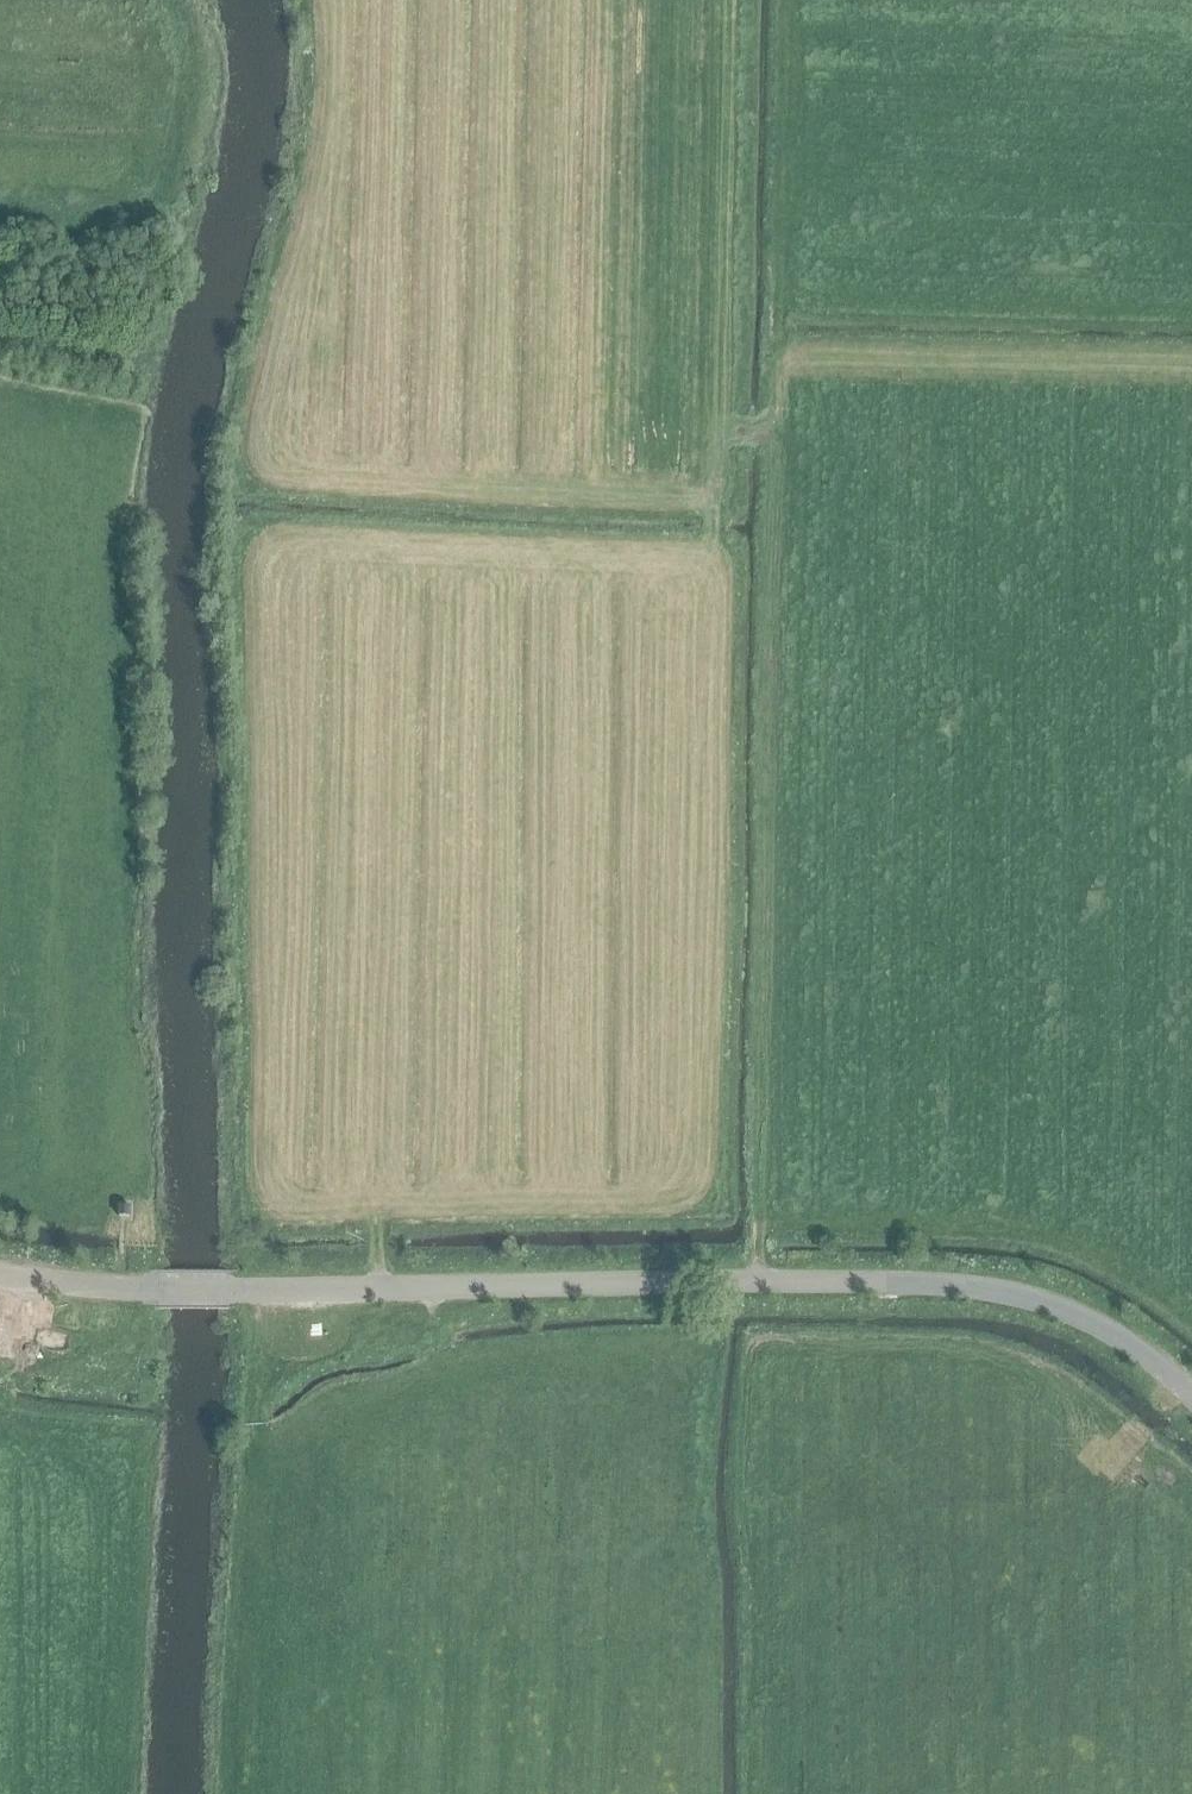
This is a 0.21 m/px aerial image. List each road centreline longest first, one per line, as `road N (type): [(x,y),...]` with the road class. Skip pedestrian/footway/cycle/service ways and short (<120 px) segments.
road 1 (tertiary): [(1191,1398),(1088,1321),(963,1287),(842,1281),(160,1290)]
road 2 (tertiary): [(0,1275),(160,1290)]

